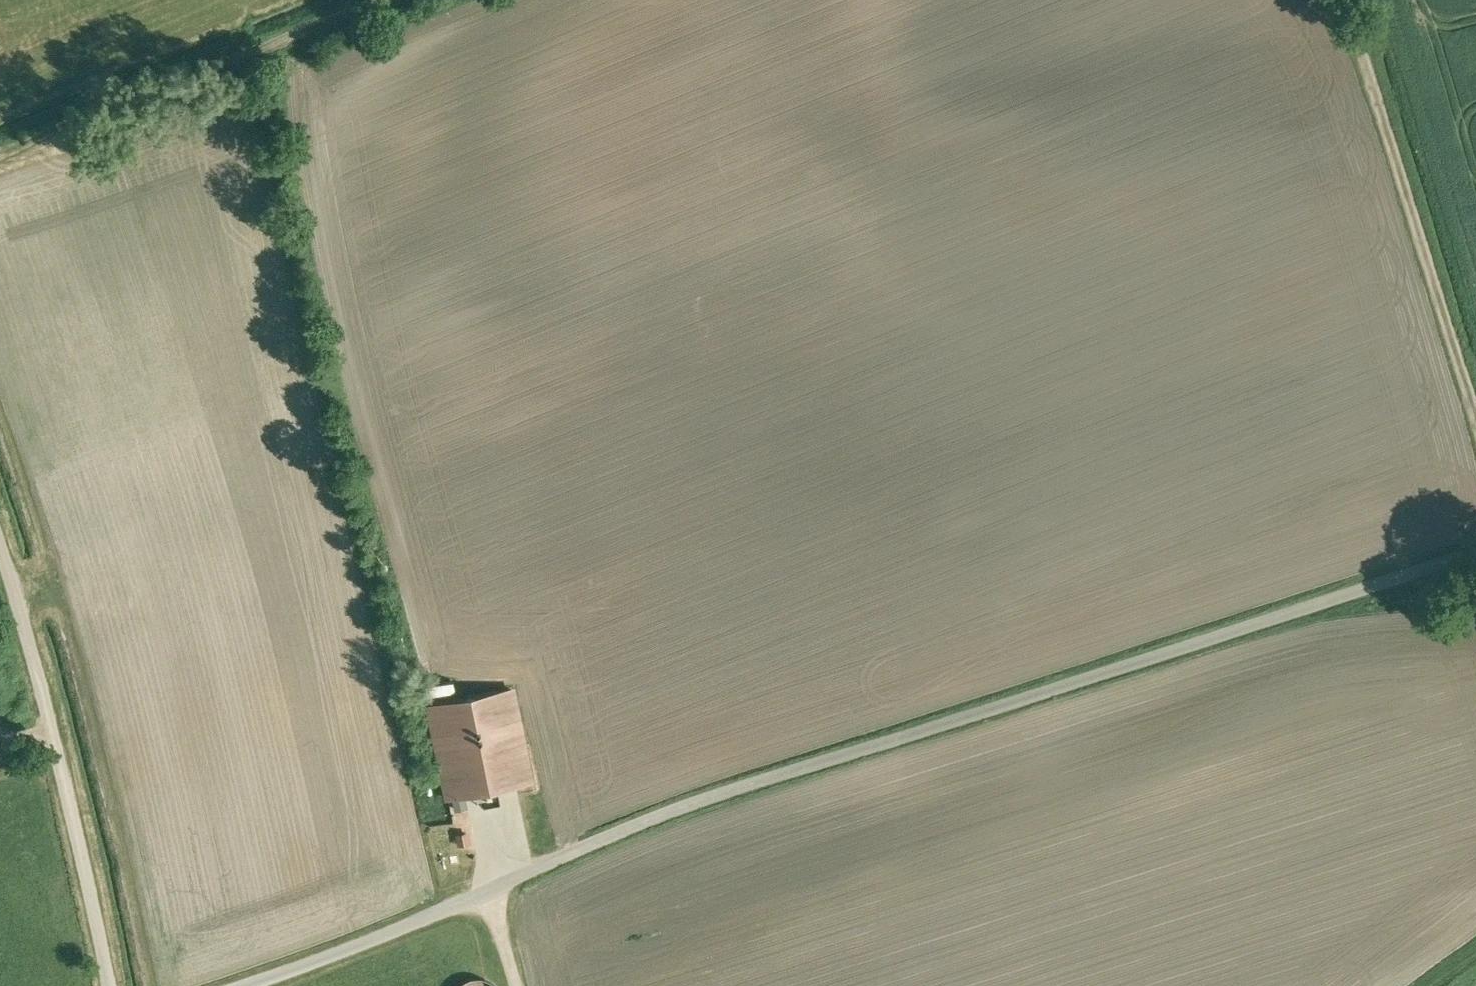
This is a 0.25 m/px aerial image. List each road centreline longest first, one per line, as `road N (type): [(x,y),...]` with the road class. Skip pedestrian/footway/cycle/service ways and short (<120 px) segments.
road 1 (unclassified): [(1475,553),(671,813),(251,985)]
road 2 (unclassified): [(106,985),(0,556)]
road 3 (track): [(1338,0),(1367,63),(1475,418)]
road 4 (track): [(0,167),(407,0)]

